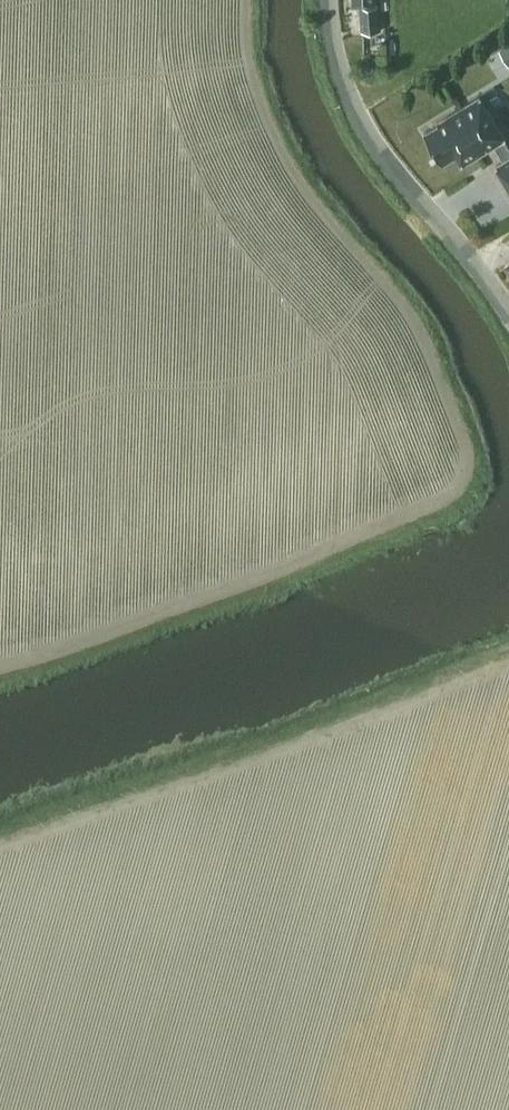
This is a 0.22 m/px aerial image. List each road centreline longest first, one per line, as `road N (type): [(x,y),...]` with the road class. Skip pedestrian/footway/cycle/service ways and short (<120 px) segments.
road 1 (residential): [(508,308),(356,111),(330,0)]

